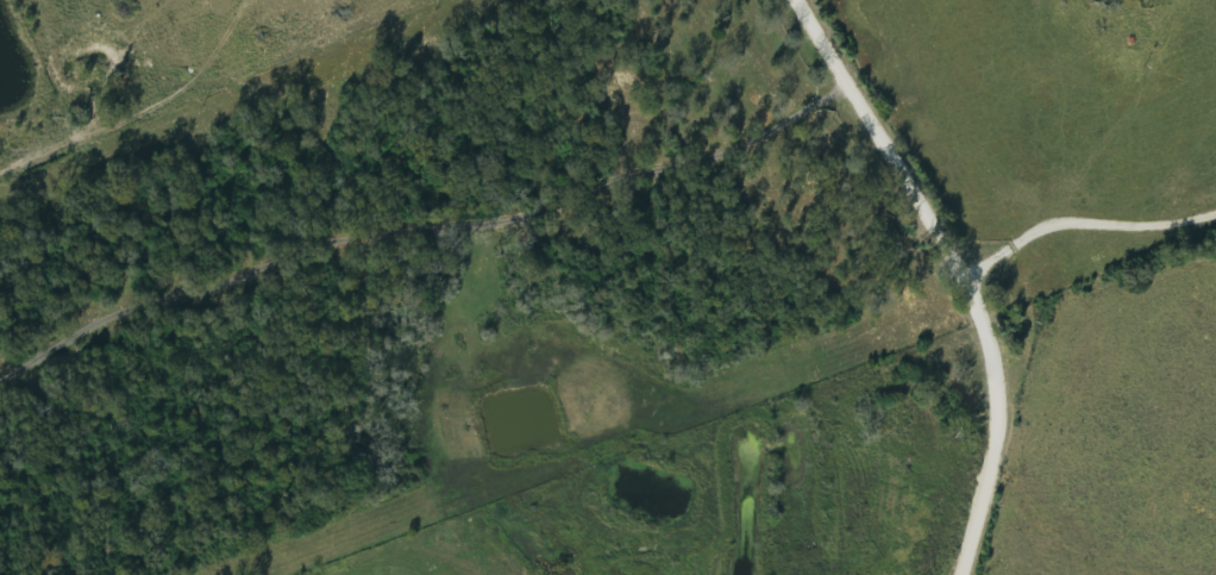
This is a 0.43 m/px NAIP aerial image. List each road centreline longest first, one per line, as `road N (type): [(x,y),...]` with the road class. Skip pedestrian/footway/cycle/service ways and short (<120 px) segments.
road 1 (residential): [(961,574),(994,451),(999,356),(960,271),(795,0)]

